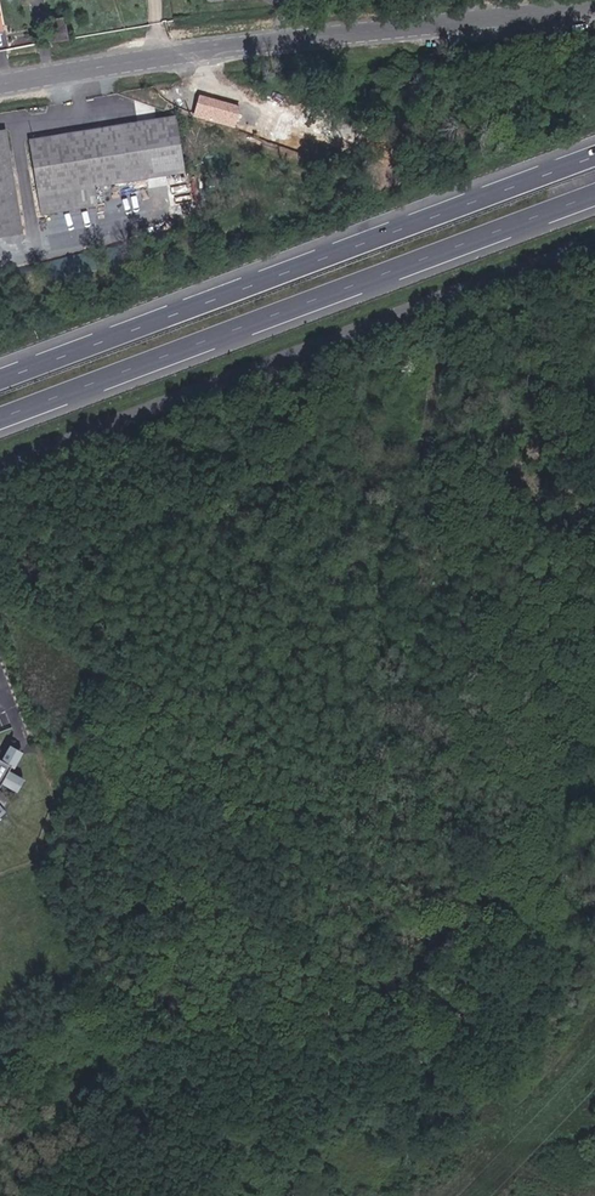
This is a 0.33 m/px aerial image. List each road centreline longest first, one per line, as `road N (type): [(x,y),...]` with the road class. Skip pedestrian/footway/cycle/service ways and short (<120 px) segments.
road 1 (unclassified): [(0,473),(594,248)]
road 2 (trunk): [(0,417),(594,195)]
road 3 (trunk): [(594,158),(0,379)]
road 4 (residential): [(594,4),(187,50),(0,87)]

